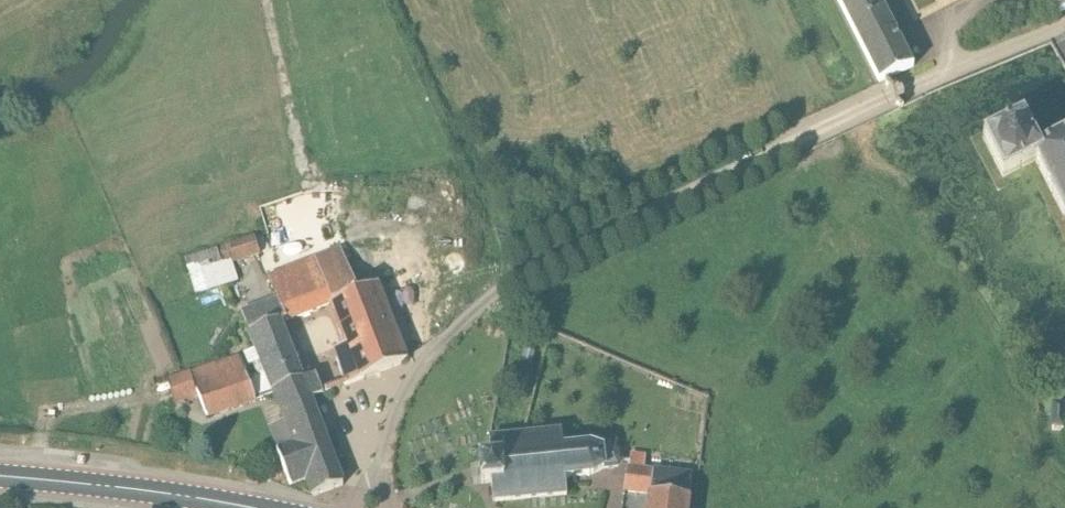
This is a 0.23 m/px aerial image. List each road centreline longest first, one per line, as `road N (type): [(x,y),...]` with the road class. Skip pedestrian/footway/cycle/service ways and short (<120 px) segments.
road 1 (residential): [(378,479),(417,376),(494,297),(889,100)]
road 2 (secondary): [(257,507),(0,475)]

